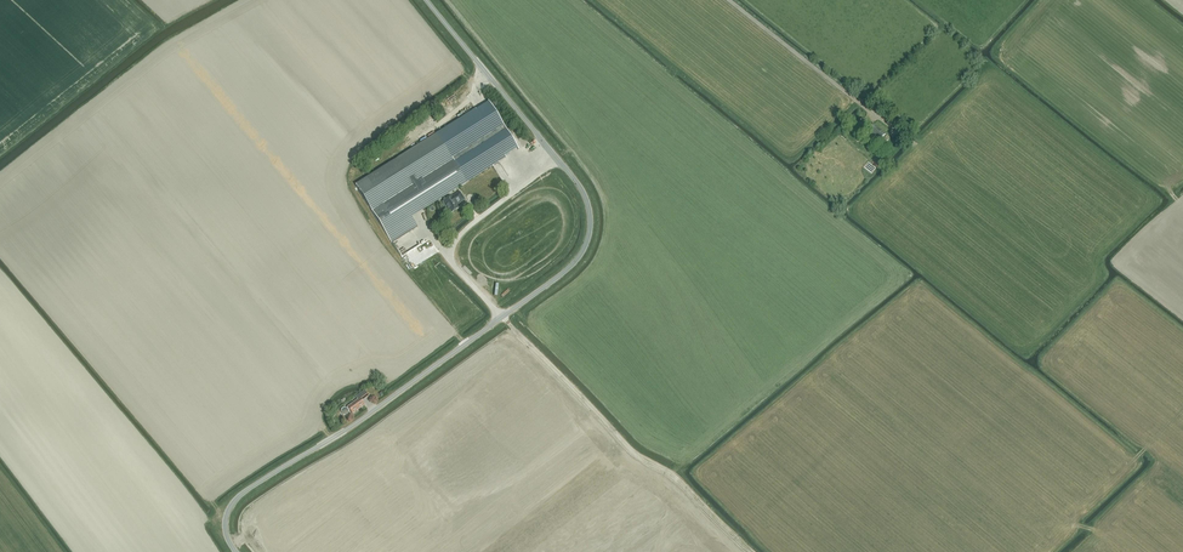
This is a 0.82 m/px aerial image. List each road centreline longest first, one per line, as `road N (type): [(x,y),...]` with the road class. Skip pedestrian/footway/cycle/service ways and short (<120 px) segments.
road 1 (tertiary): [(236,551),(225,525),(240,495),(375,410),(566,270),(587,243),(591,215),(582,191),(426,0)]

